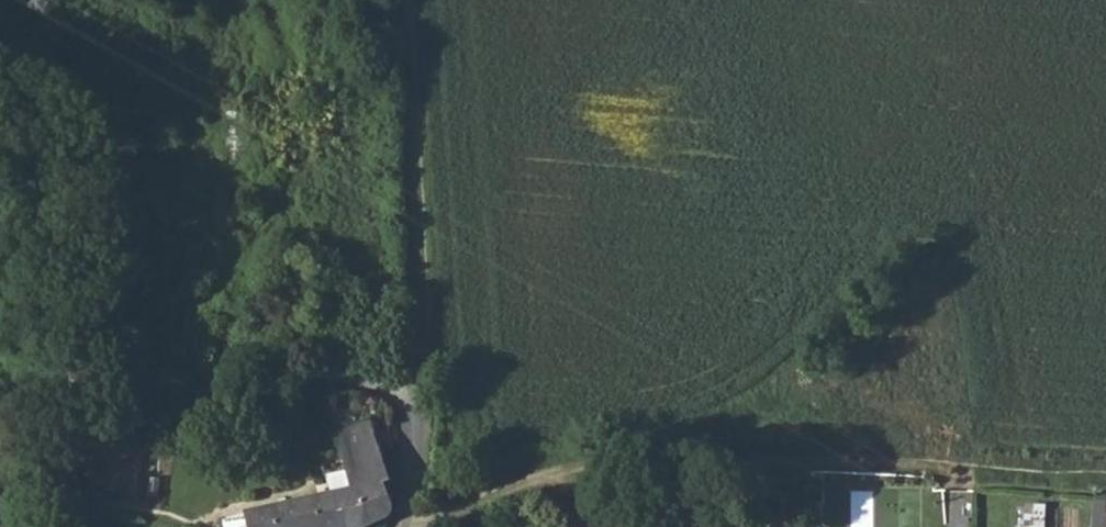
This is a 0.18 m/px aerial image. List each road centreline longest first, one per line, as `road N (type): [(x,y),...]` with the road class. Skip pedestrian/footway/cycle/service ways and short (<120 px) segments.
road 1 (unclassified): [(559,468),(676,458),(826,461)]
road 2 (track): [(953,526),(944,466),(826,461)]
road 3 (unclassified): [(405,526),(559,468)]
road 4 (unclassified): [(395,526),(409,497),(416,450),(410,405)]

